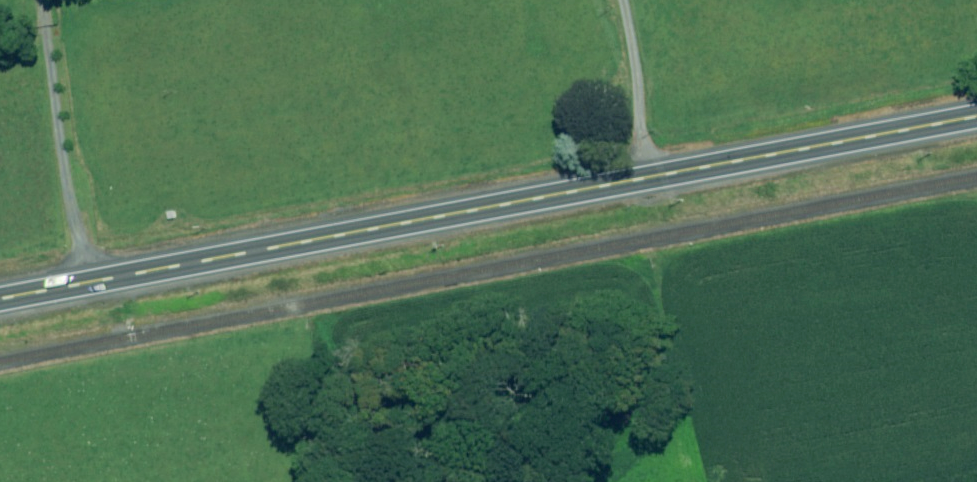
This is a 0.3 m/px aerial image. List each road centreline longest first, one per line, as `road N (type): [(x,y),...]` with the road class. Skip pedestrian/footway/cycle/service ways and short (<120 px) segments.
road 1 (primary): [(0,299),(976,116)]
road 2 (track): [(63,32),(110,278)]
road 3 (track): [(640,0),(652,176)]

